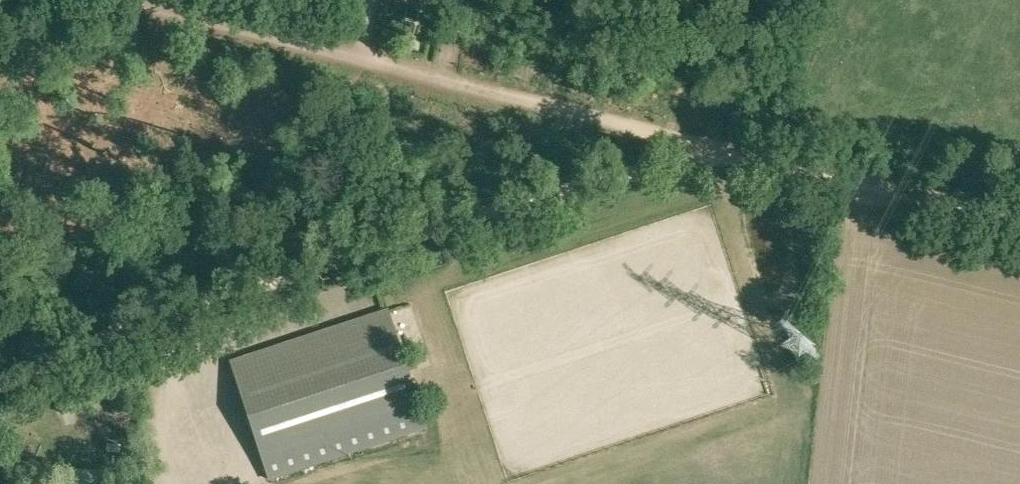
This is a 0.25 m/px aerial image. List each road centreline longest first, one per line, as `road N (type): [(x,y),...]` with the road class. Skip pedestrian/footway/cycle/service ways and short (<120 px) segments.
road 1 (track): [(727,155),(240,298),(0,385)]
road 2 (track): [(727,155),(116,0)]
road 3 (track): [(1019,224),(727,155)]

